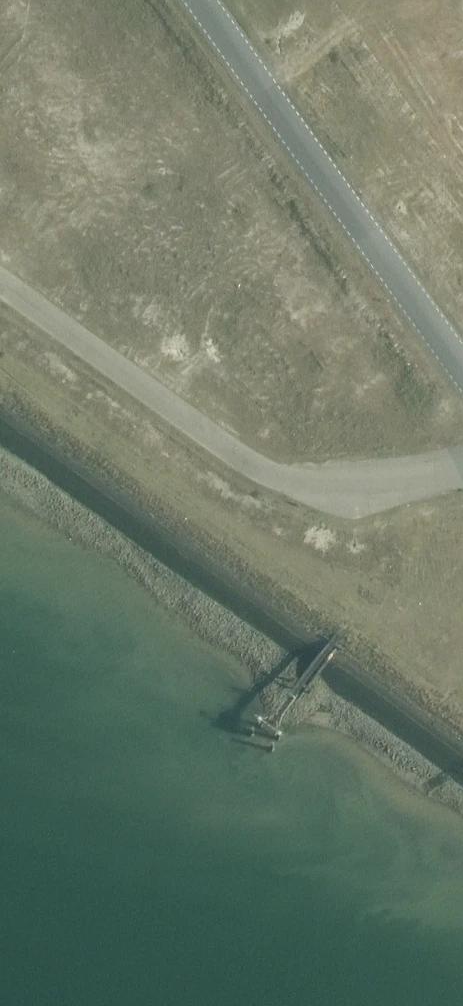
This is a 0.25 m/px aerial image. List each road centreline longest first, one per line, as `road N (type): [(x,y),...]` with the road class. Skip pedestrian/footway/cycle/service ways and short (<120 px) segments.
road 1 (unclassified): [(462,374),(196,0)]

